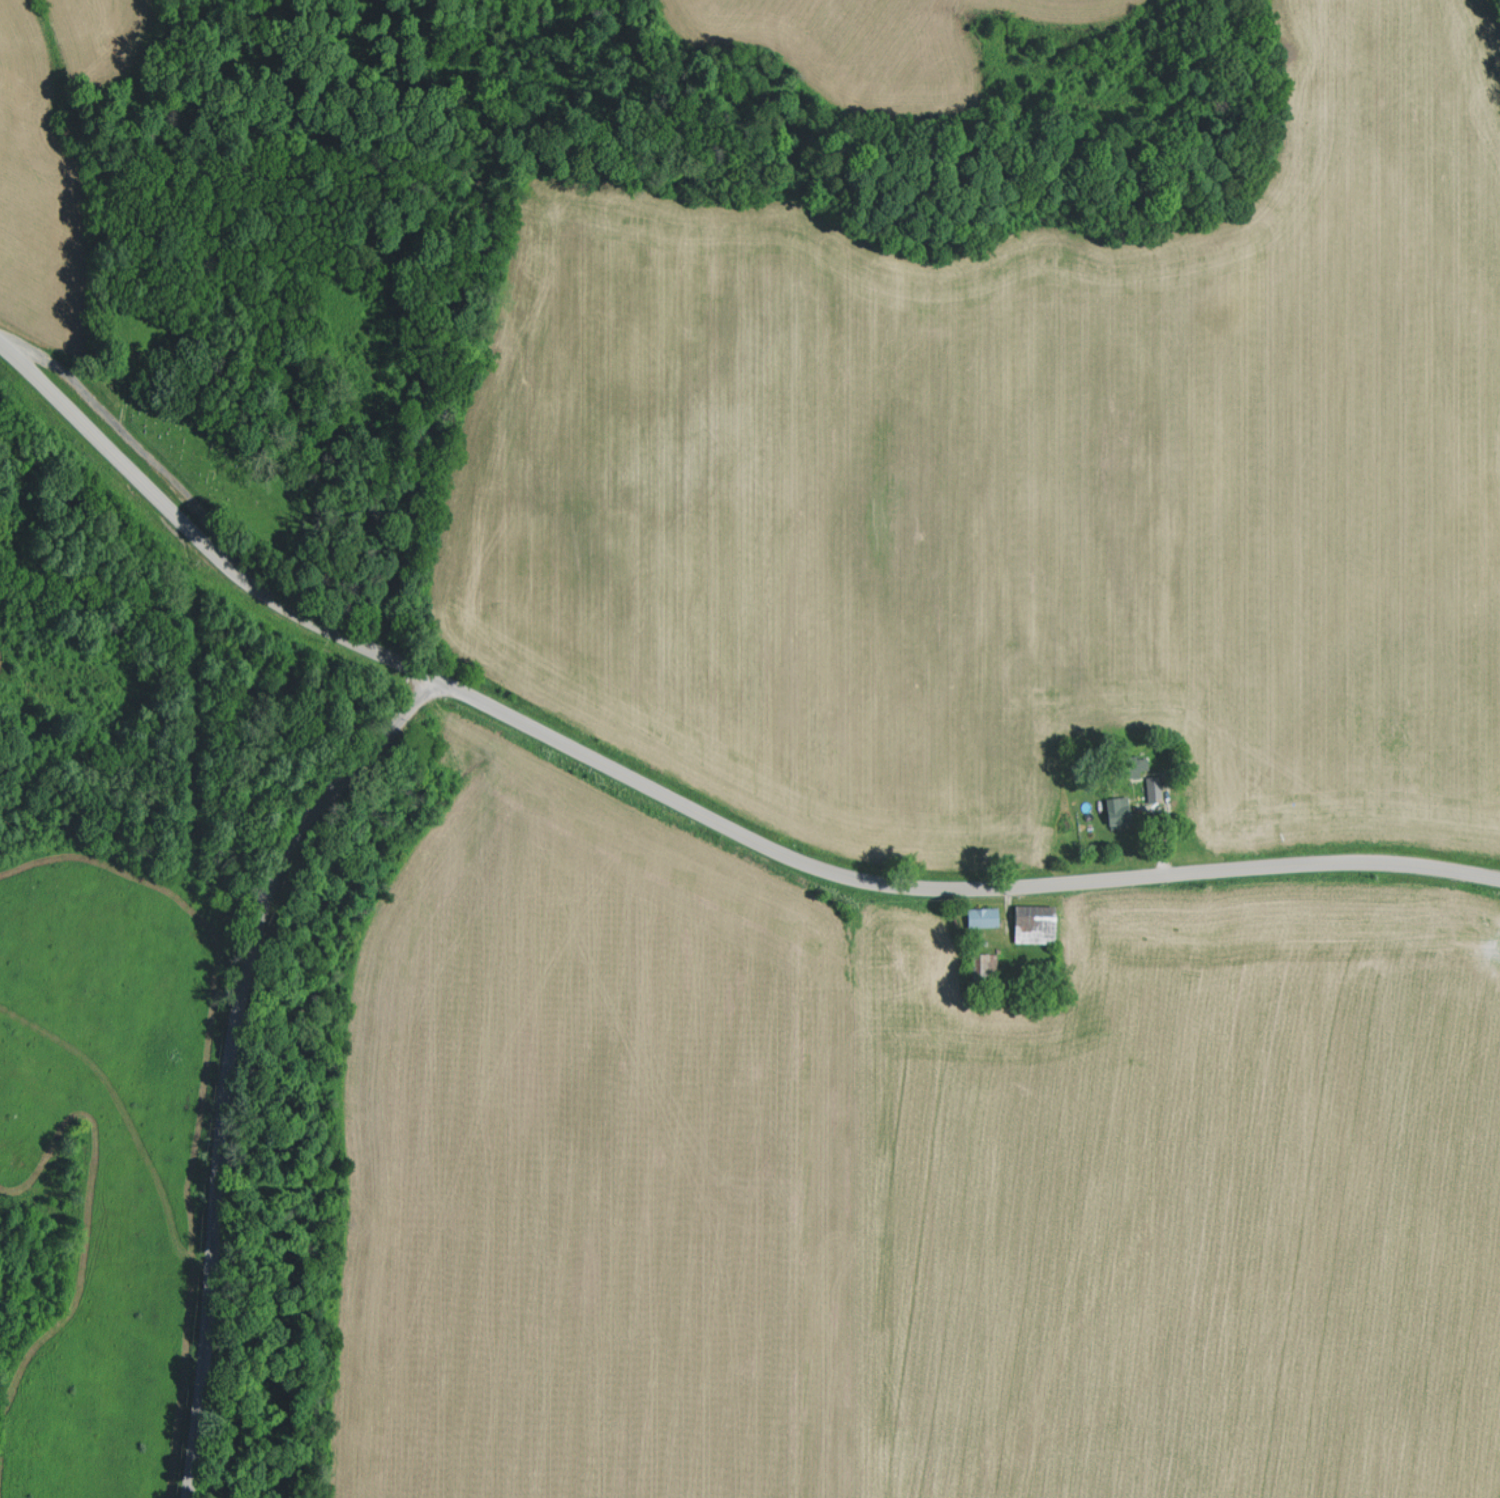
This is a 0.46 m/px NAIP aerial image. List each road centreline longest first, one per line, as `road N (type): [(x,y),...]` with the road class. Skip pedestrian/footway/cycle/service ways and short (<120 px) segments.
road 1 (tertiary): [(1499,879),(1352,863),(874,896),(423,682)]
road 2 (residential): [(184,1497),(249,951),(306,833),(423,682)]
road 3 (tertiary): [(423,682),(366,661),(212,555),(29,369),(0,352)]

